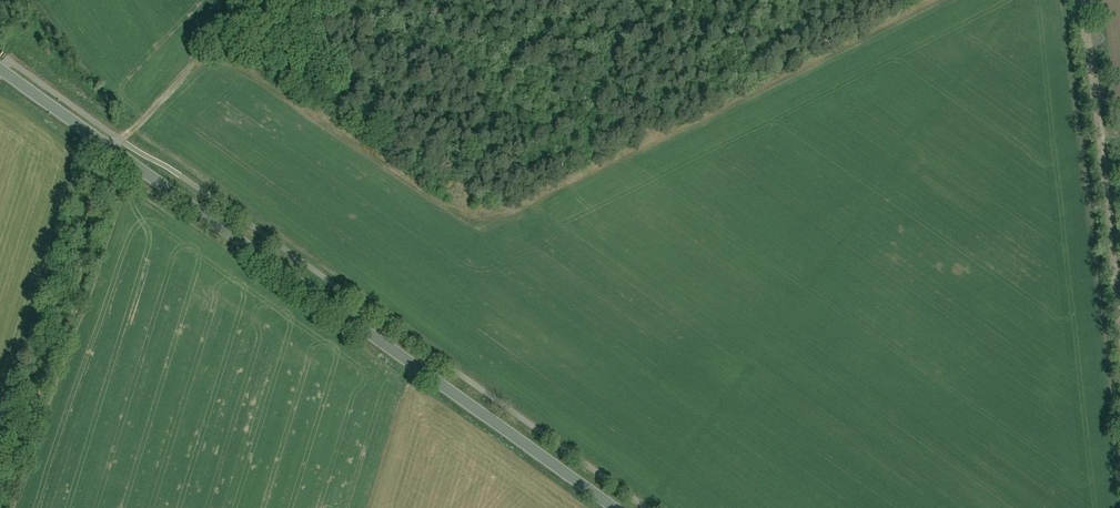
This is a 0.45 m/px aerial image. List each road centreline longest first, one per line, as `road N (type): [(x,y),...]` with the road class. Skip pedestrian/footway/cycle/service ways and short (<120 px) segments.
road 1 (track): [(936,0),(488,216),(462,213),(245,64),(213,59)]
road 2 (tertiary): [(0,72),(614,507)]
road 3 (track): [(109,147),(83,235),(81,292),(2,507)]
road 4 (track): [(1119,294),(1084,0)]

